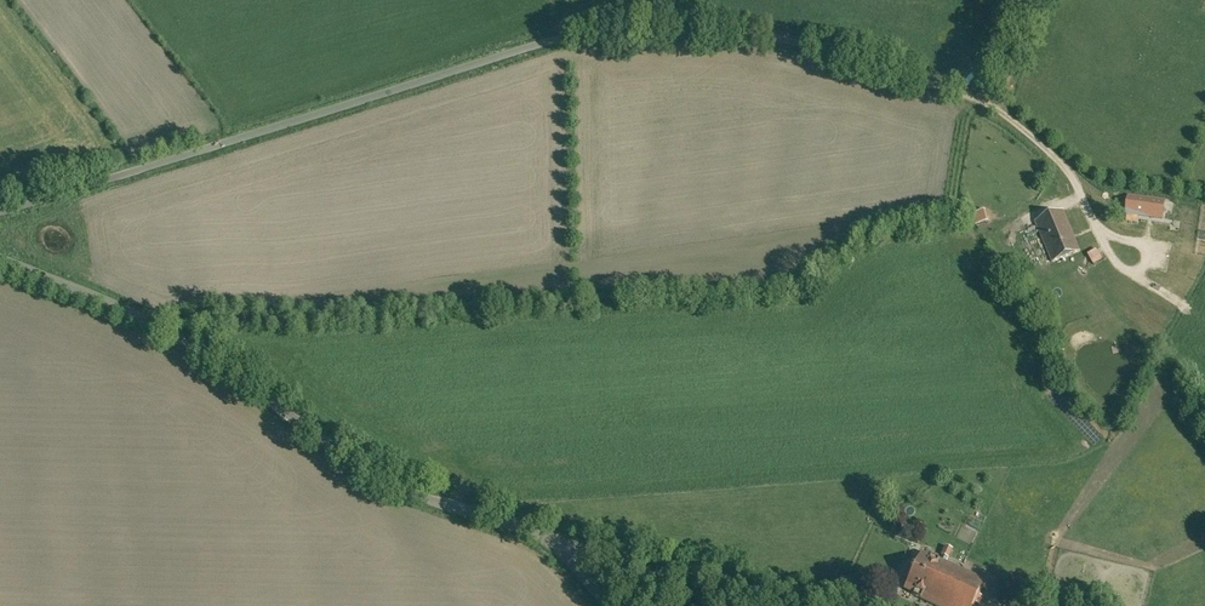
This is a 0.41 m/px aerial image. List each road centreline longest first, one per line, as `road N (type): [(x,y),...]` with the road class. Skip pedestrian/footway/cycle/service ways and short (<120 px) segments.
road 1 (unclassified): [(0,214),(577,36),(748,33),(958,89),(987,53),(1009,0)]
road 2 (unclassified): [(505,525),(430,505),(358,469),(186,340),(0,257)]
road 3 (unclassified): [(763,605),(505,525)]

